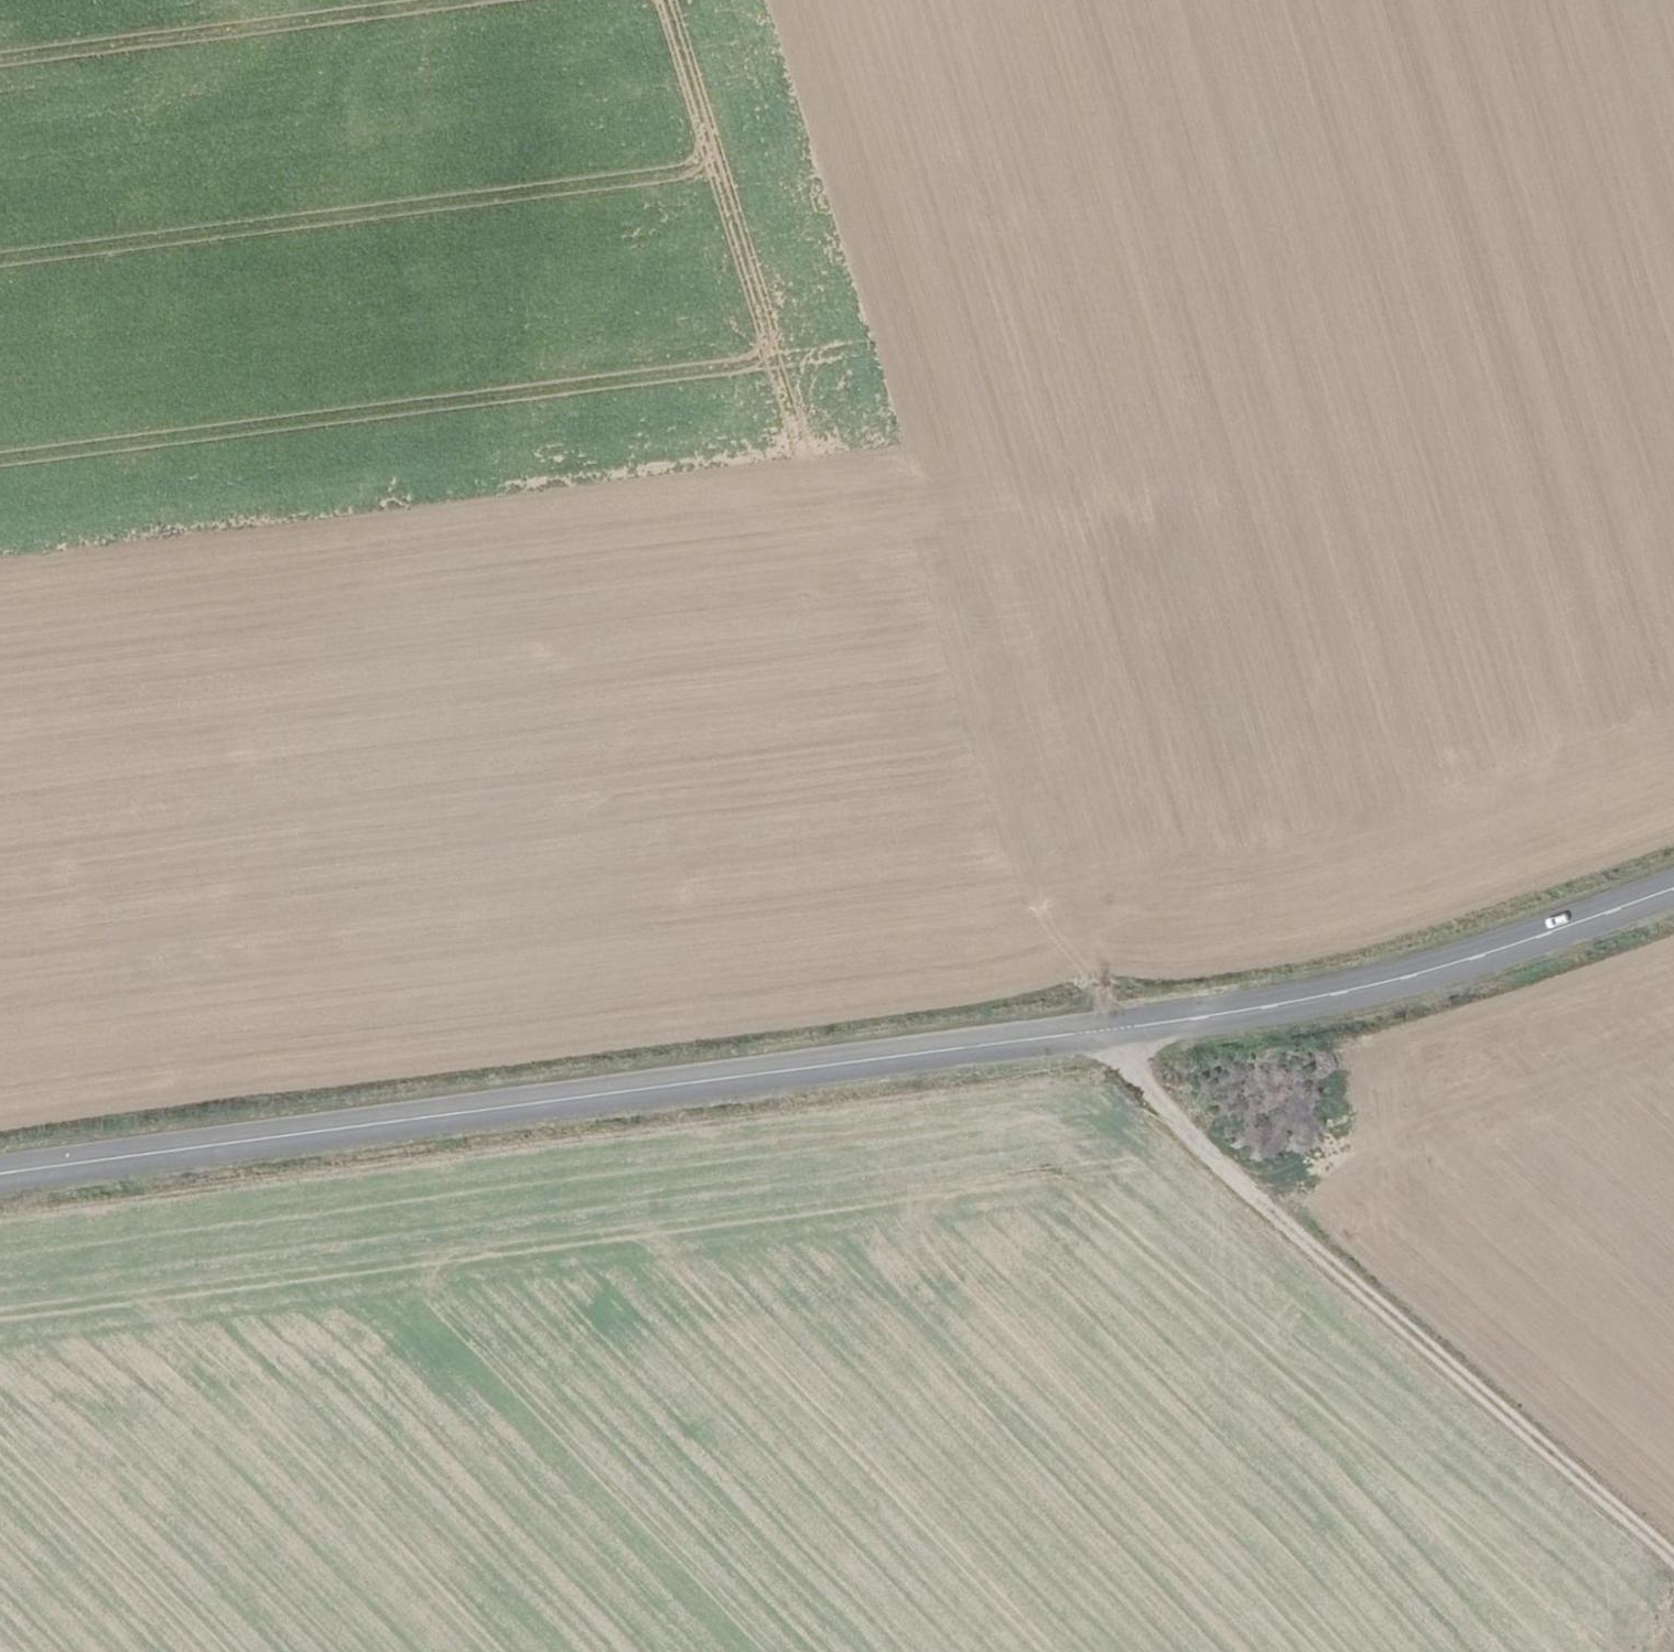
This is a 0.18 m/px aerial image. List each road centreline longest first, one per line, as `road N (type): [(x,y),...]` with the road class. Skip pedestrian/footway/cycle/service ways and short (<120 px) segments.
road 1 (secondary): [(1673,893),(1460,968),(1250,1013),(0,1179)]
road 2 (track): [(1119,1032),(1176,1117),(1673,1559)]

